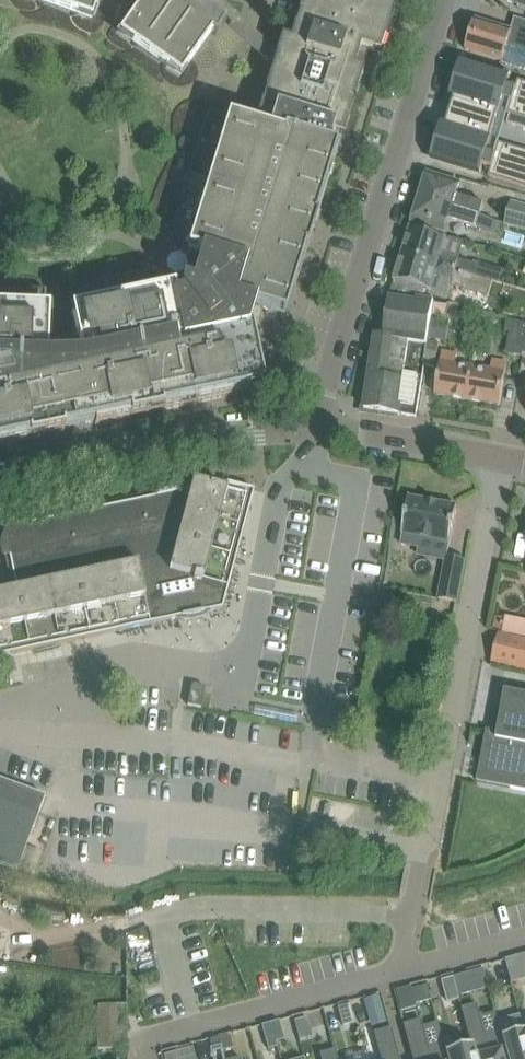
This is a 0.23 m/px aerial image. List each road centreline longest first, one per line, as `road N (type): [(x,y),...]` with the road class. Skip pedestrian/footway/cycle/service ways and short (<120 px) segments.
road 1 (residential): [(413,897),(505,455)]
road 2 (unclassified): [(309,420),(446,0)]
road 3 (unclassified): [(0,484),(309,420)]
road 4 (residential): [(401,967),(145,1037),(150,1058)]
road 5 (unclassified): [(505,455),(309,420)]
road 6 (residential): [(524,936),(401,967)]

